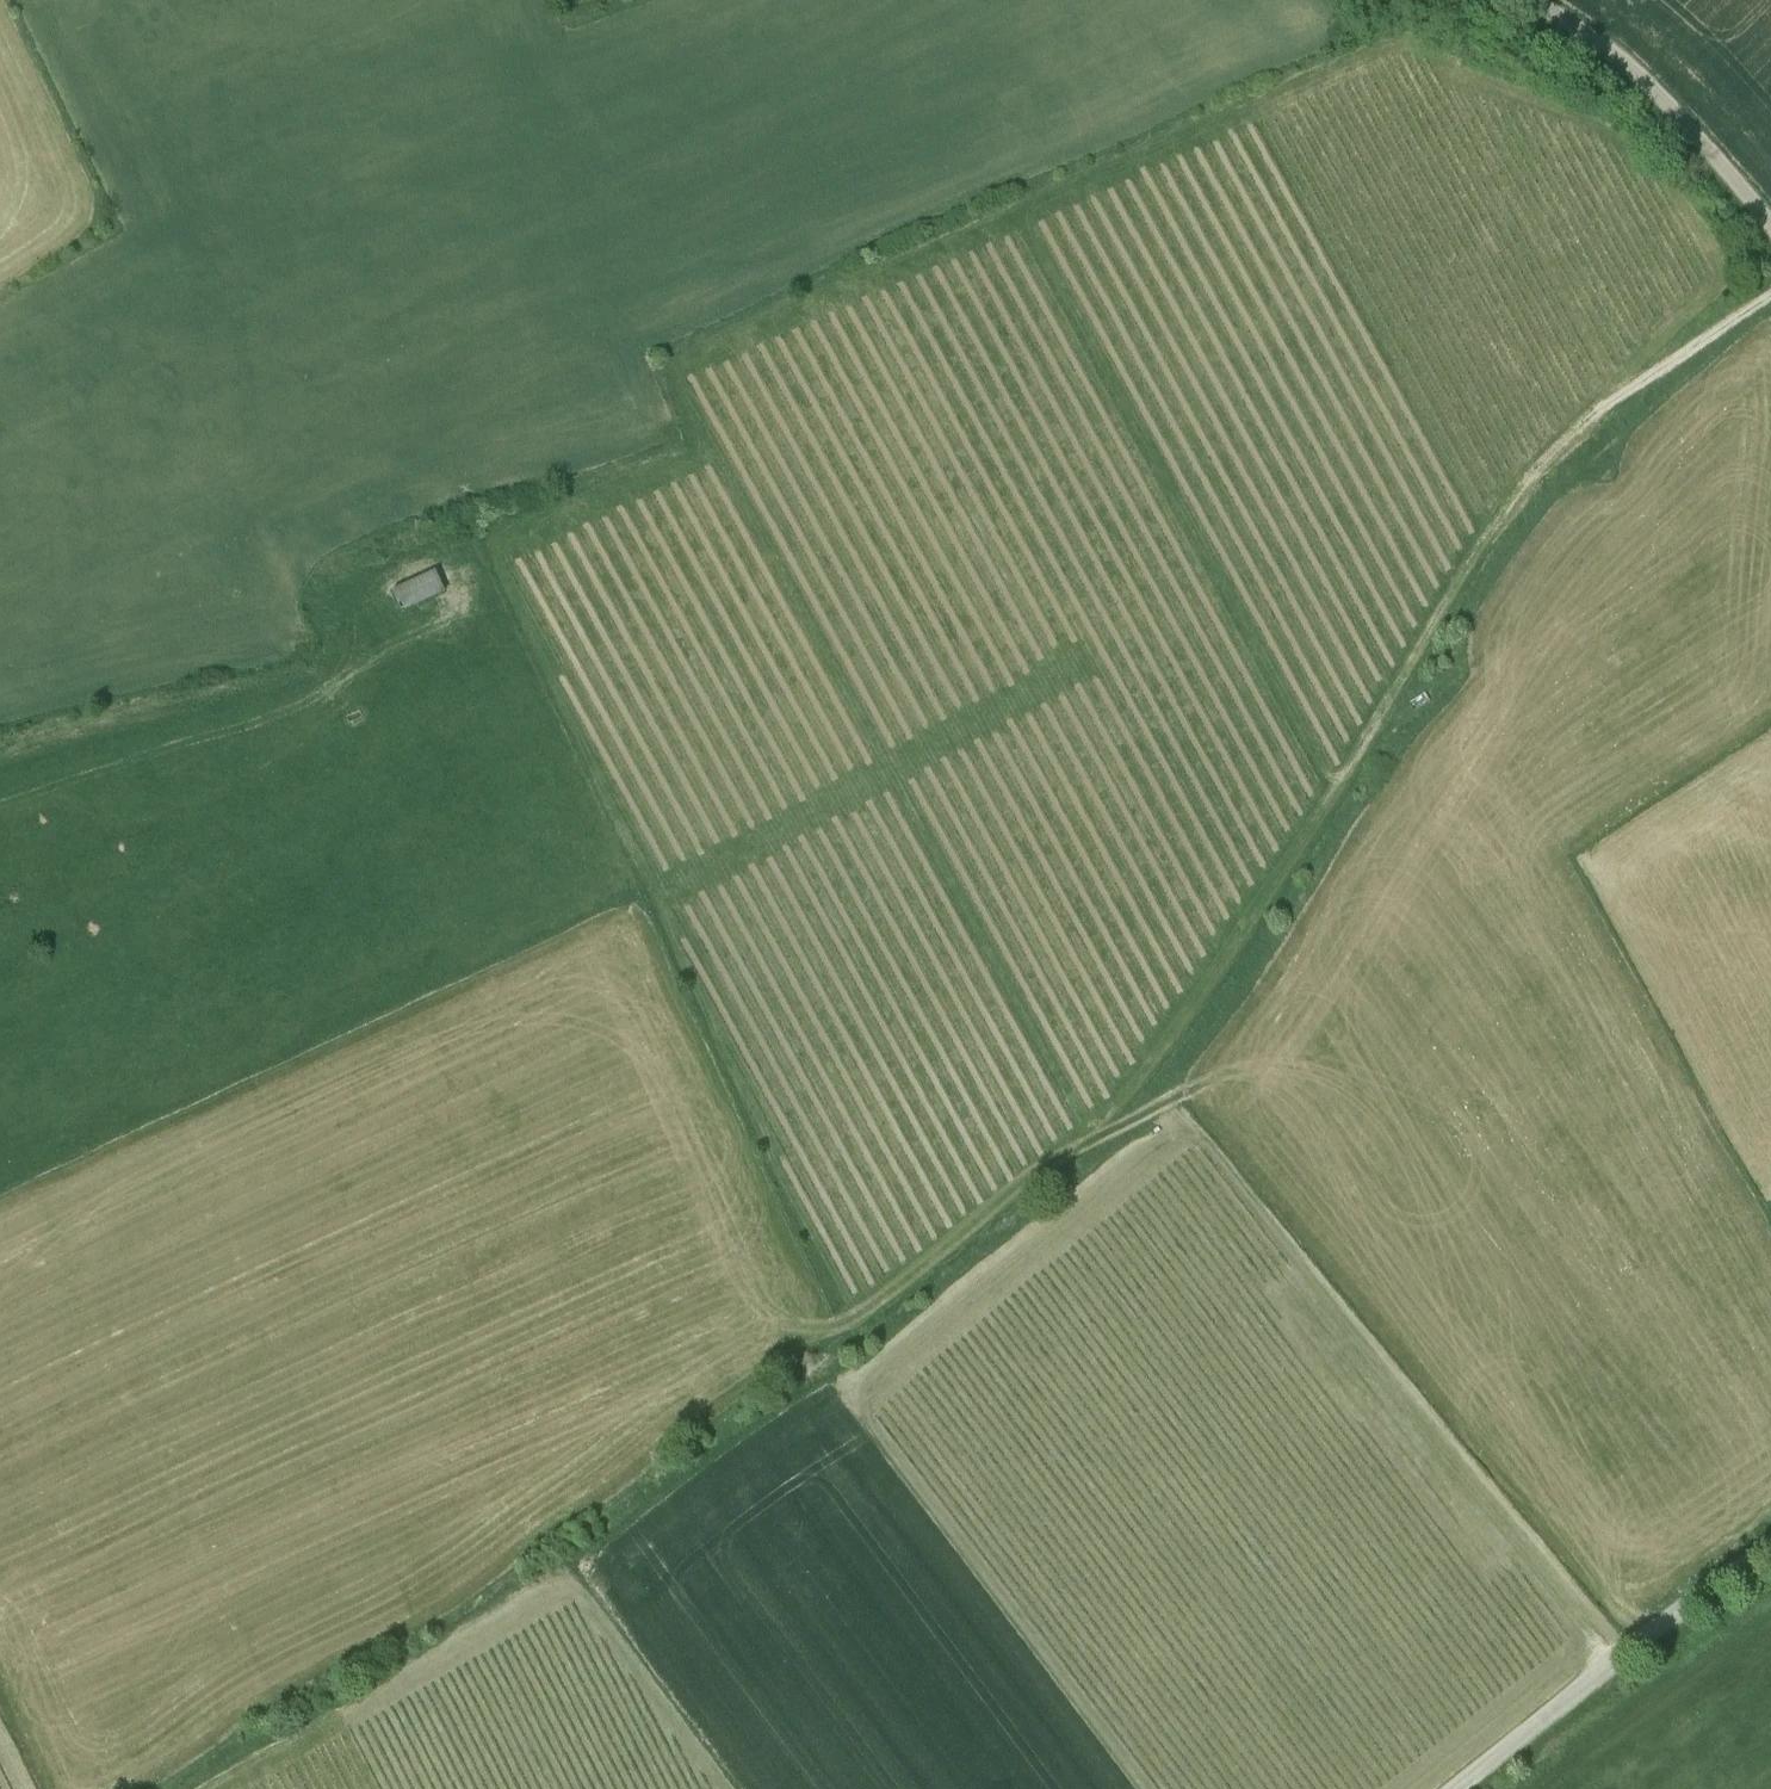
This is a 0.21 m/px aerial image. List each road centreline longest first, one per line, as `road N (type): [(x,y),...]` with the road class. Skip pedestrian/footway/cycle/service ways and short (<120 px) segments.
road 1 (unclassified): [(1456,1788),(1770,1545)]
road 2 (unclassified): [(1770,223),(1638,71),(1535,0)]

